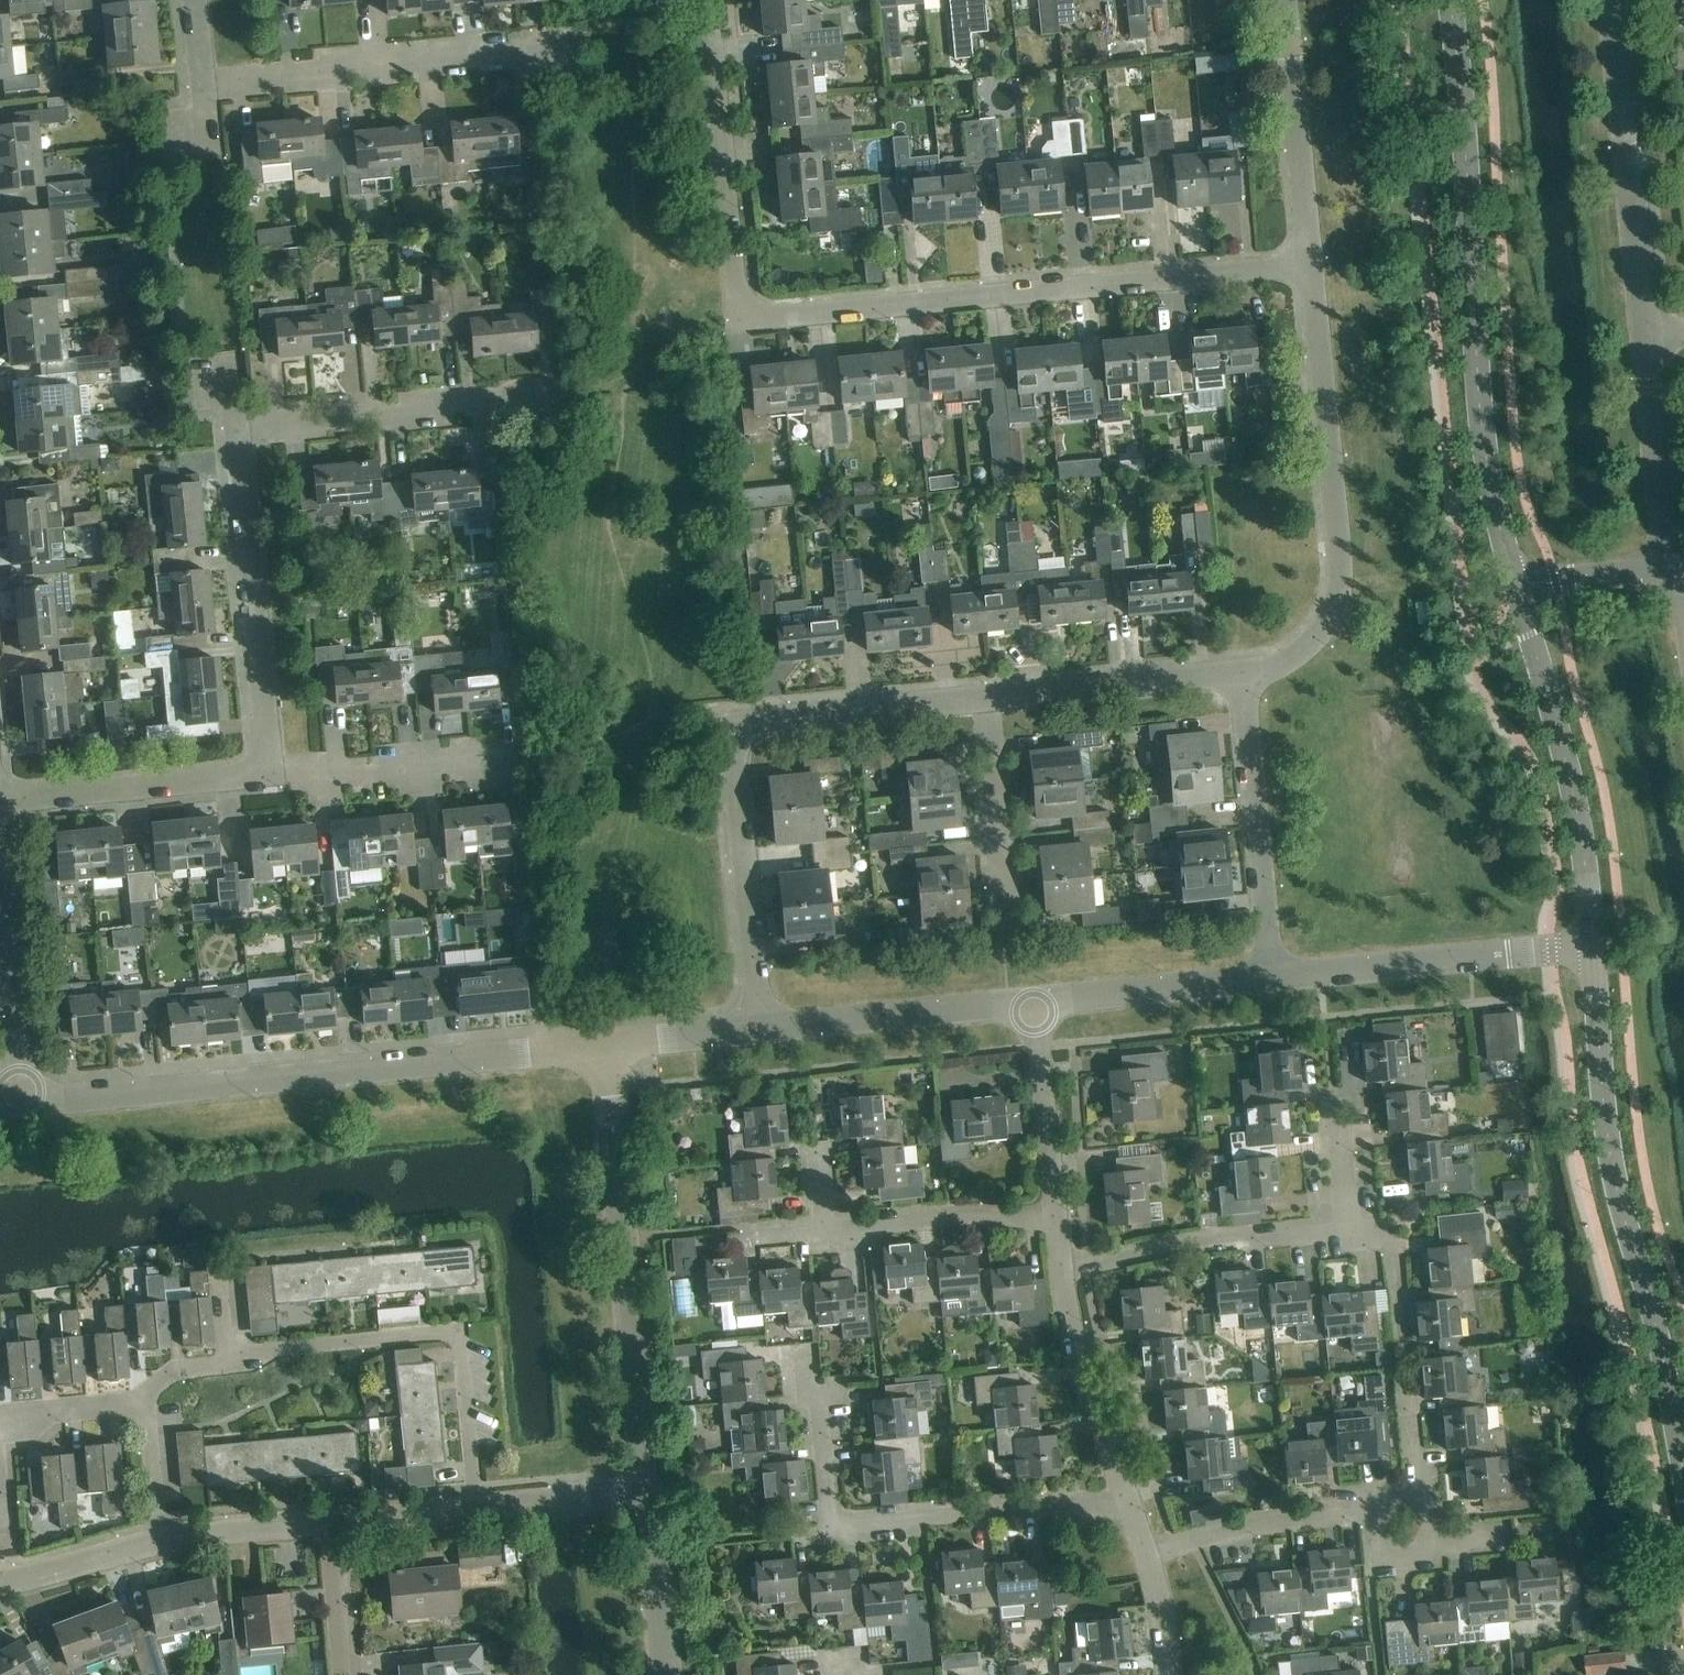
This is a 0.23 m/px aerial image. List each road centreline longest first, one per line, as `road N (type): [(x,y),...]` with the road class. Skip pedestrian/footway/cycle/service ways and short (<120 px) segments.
road 1 (tertiary): [(1519,586),(1478,402),(1450,0)]
road 2 (residential): [(20,1104),(605,1044)]
road 3 (residential): [(746,308),(770,316),(1311,265)]
road 4 (residential): [(762,1028),(735,767),(740,735),(770,721),(985,699)]
road 5 (tertiary): [(1683,1472),(1652,1307),(1614,1174),(1592,946)]
road 6 (residential): [(145,1394),(187,1368),(278,1349),(453,1335),(478,1509)]
road 7 (residential): [(1241,673),(1283,665),(1317,637),(1337,601),(1340,560),(1311,265)]
road 8 (residential): [(1129,1504),(839,1522),(826,1445),(800,1364)]
road 9 (residential): [(650,1492),(605,1044)]
road 10 (tertiary): [(1592,946),(1571,784),(1519,586)]
road 11 (residential): [(202,84),(525,51),(553,57)]
road 12 (residential): [(269,774),(236,427)]
road 13 (residential): [(1647,333),(1614,0)]
road 14 (residential): [(236,427),(561,396)]
road 15 (residential): [(1271,977),(1592,946)]
road 16 (residential): [(746,308),(735,284),(708,0)]
road 17 (residential): [(1271,977),(1241,673)]
road 18 (residential): [(1061,1270),(1159,1248),(1345,1226)]
road 19 (residential): [(762,1028),(1033,1001)]
road 20 (residential): [(0,800),(269,774)]
road 21 (residential): [(1311,265),(1285,0)]
road 22 (residential): [(985,699),(1241,673)]
road 23 (residential): [(1129,1504),(1077,1361),(1061,1270)]
road 24 (residential): [(269,774),(334,777),(508,759)]
road 25 (residential): [(1033,1001),(1271,977)]
road 26 (residential): [(1146,1554),(1248,1524),(1379,1511)]
road 27 (residential): [(1674,567),(1647,333)]
road 28 (residential): [(825,1227),(1056,1217)]
road 29 (residential): [(1008,923),(985,699)]
road 30 (residential): [(1056,1217),(1033,1001)]
road 31 (residential): [(20,1104),(0,901)]
road 32 (residential): [(668,1674),(650,1492)]
road 33 (residential): [(478,1509),(650,1492)]
road 34 (residential): [(159,1542),(327,1523)]
road 35 (residential): [(1419,1498),(1438,1527),(1426,1557),(1391,1559),(1370,1530),(1379,1511)]
road 36 (residential): [(605,1044),(762,1028)]
road 37 (residential): [(1519,586),(1674,567)]
road 38 (residential): [(8,1581),(159,1542)]
road 39 (residential): [(342,1674),(327,1523)]
road 40 (residential): [(327,1523),(478,1509)]
road 41 (residential): [(0,1417),(124,1406),(145,1394)]
road 42 (residential): [(159,1542),(145,1394)]
road 43 (residential): [(1345,1226),(1332,1102)]
road 44 (residential): [(1167,1674),(1146,1554)]

